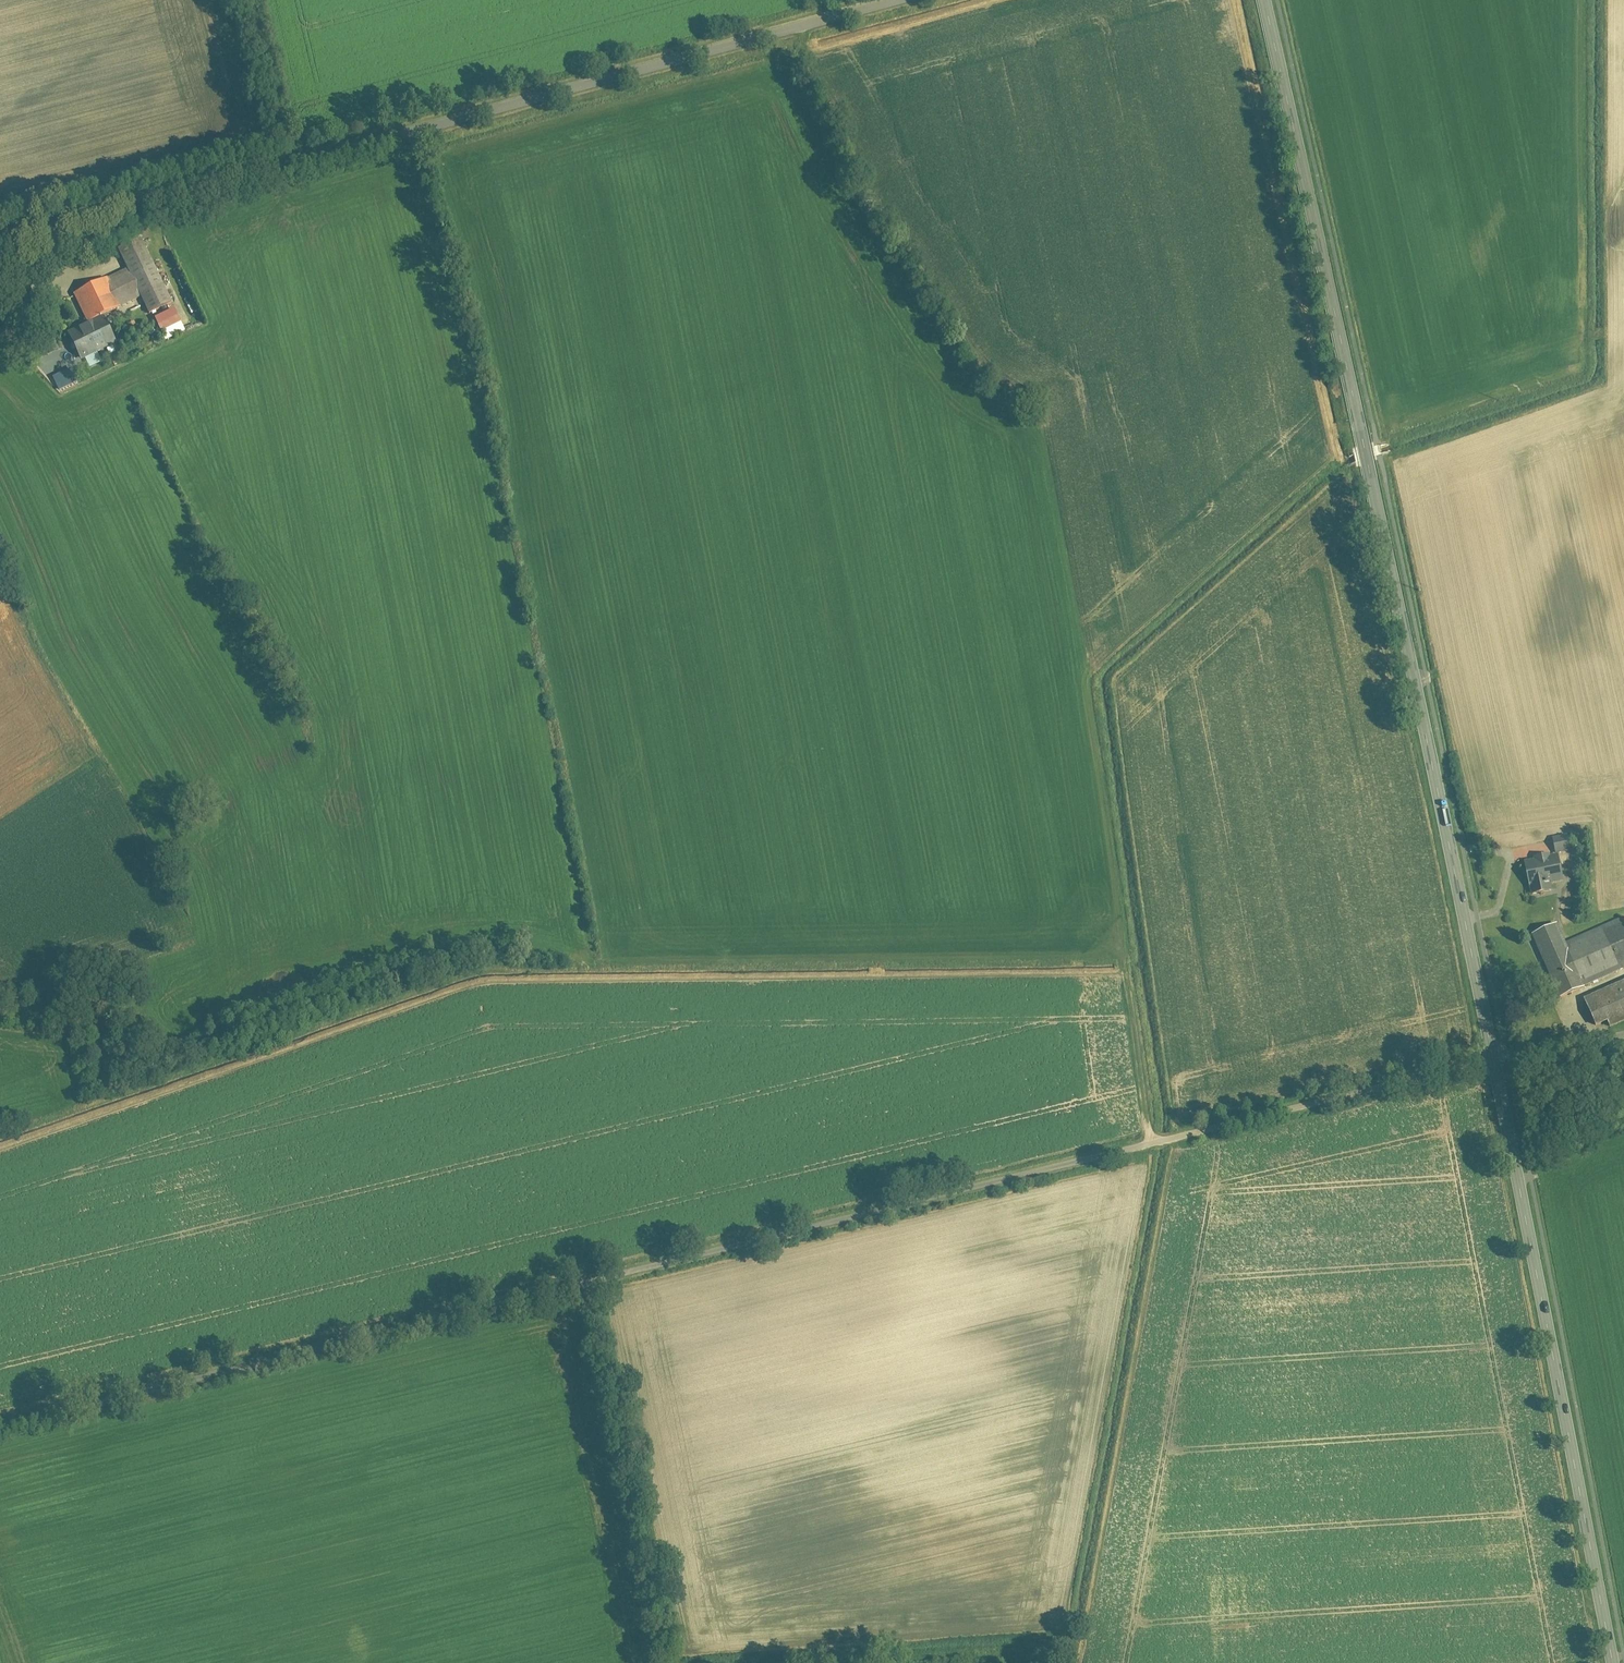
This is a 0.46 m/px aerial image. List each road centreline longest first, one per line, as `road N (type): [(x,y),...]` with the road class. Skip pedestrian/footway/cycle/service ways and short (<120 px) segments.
road 1 (track): [(0,1426),(1494,1058)]
road 2 (tertiary): [(1494,1058),(1264,0)]
road 3 (residential): [(0,244),(890,0)]
road 4 (tertiary): [(1613,1662),(1494,1058)]
road 5 (track): [(284,166),(245,0)]
road 6 (residential): [(1494,1058),(1623,1035)]

